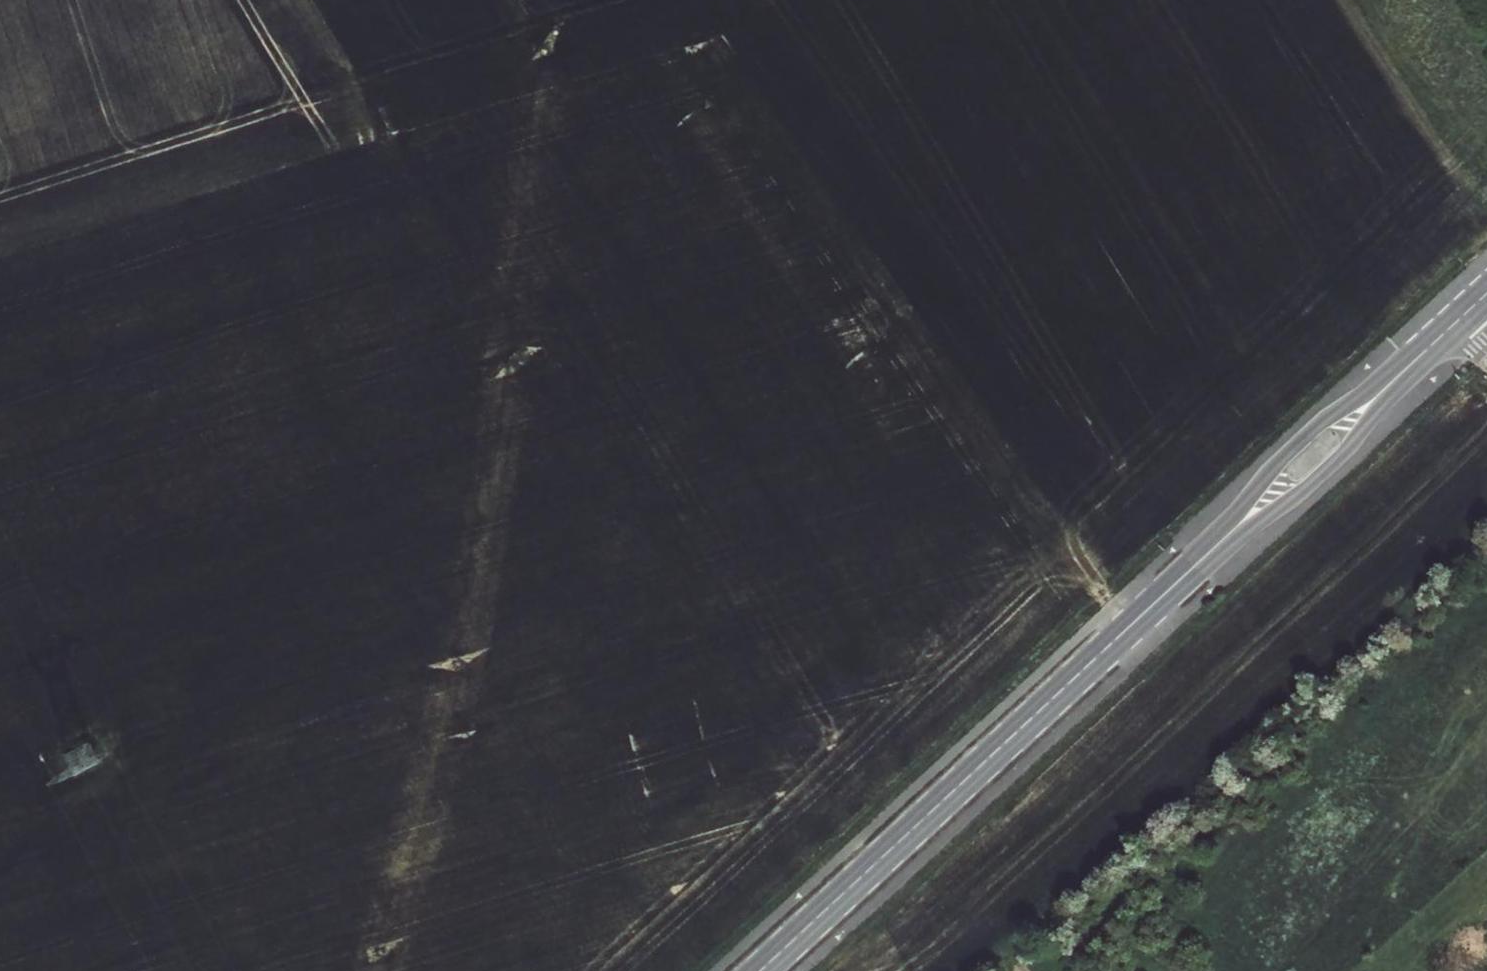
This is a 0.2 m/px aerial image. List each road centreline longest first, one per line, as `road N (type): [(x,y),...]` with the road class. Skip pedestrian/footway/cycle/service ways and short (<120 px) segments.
road 1 (tertiary): [(1486,293),(759,970)]

